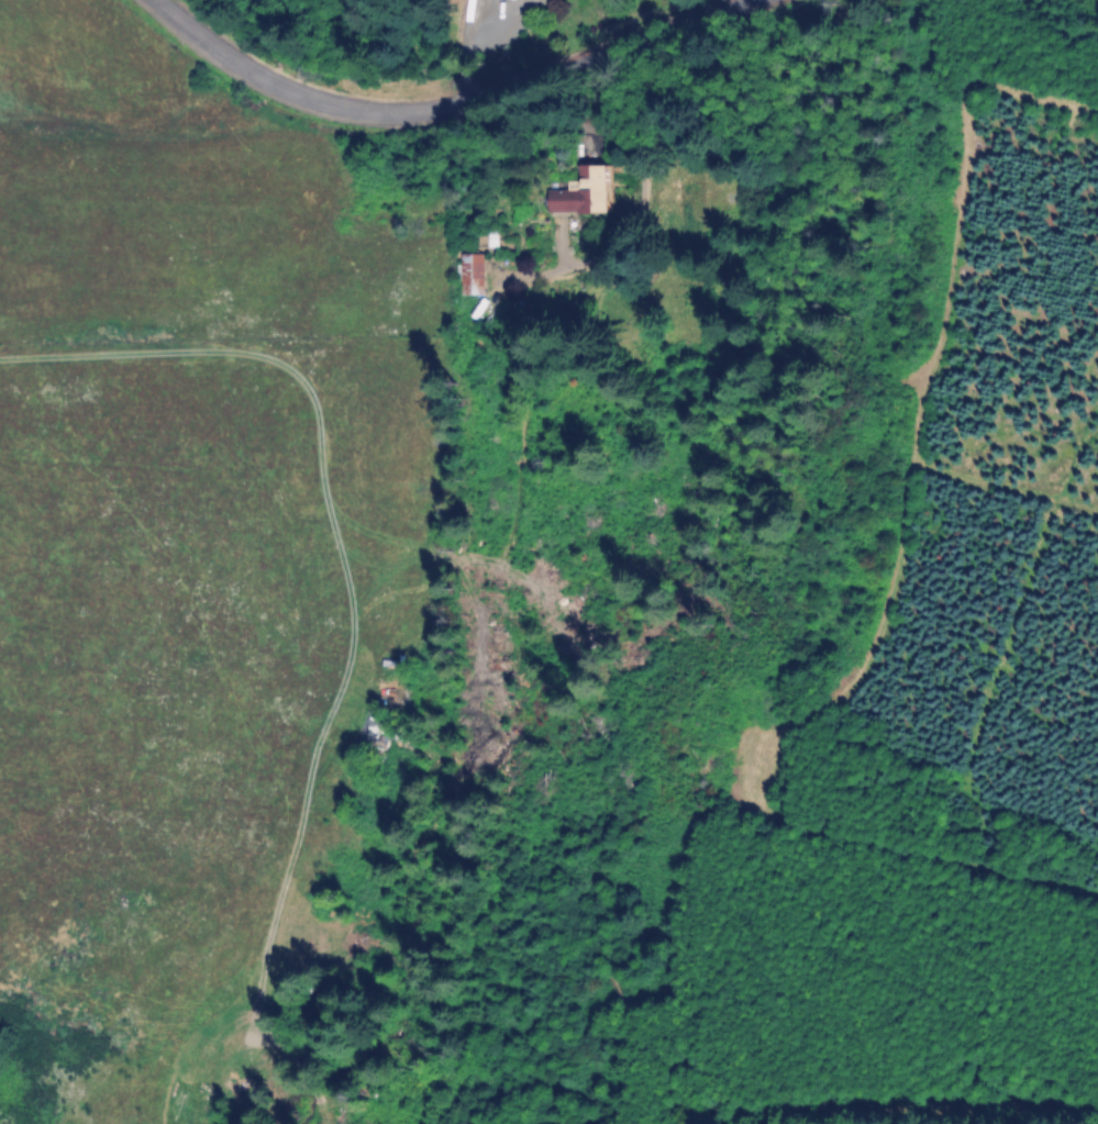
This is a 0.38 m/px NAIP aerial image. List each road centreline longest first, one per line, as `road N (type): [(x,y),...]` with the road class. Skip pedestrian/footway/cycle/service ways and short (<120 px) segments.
road 1 (residential): [(730,0),(423,108),(377,112),(287,91),(169,0)]

